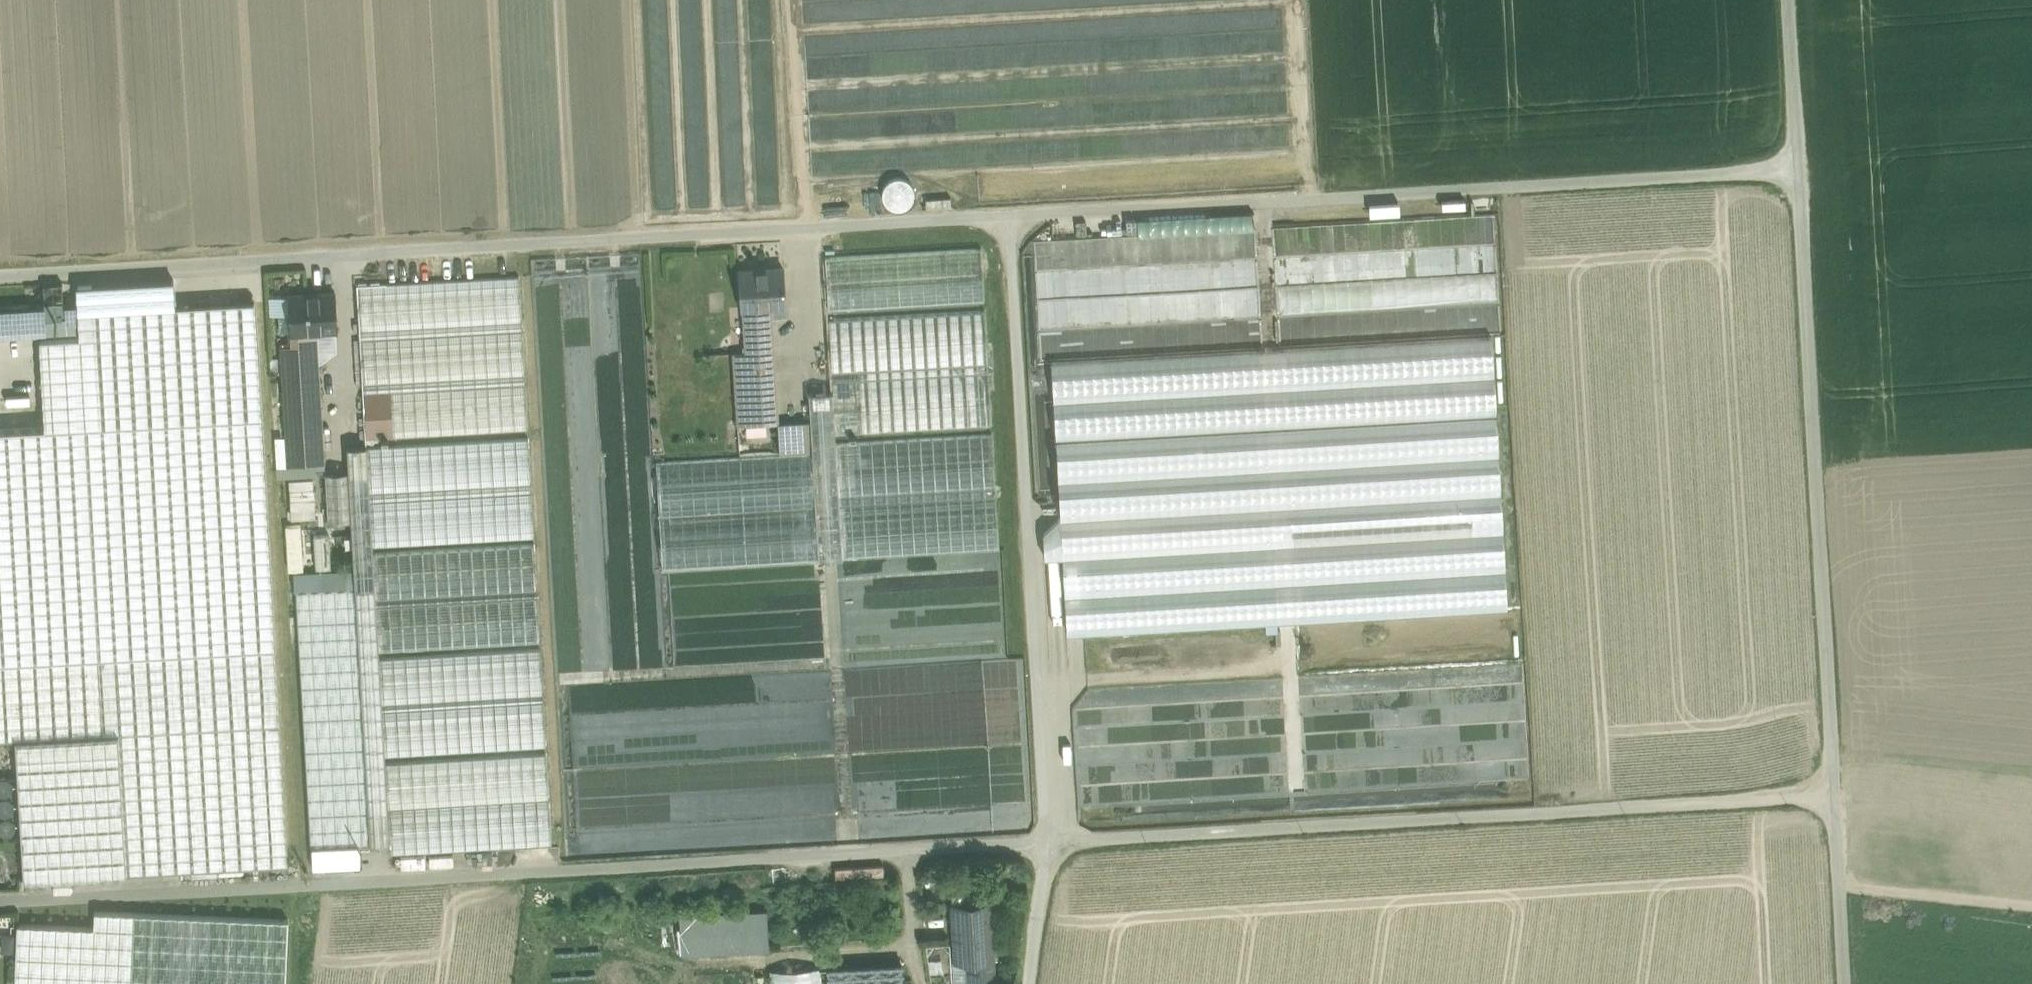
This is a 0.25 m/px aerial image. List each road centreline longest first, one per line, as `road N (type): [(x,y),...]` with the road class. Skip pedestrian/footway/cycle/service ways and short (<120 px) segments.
road 1 (unclassified): [(0,901),(1831,796)]
road 2 (unclassified): [(0,274),(1800,170)]
road 3 (track): [(1011,217),(1044,843),(1028,983)]
road 4 (unclassified): [(1800,170),(1831,796)]
road 5 (unclassified): [(1831,796),(1843,983)]
road 6 (unclassified): [(1790,0),(1800,170)]

